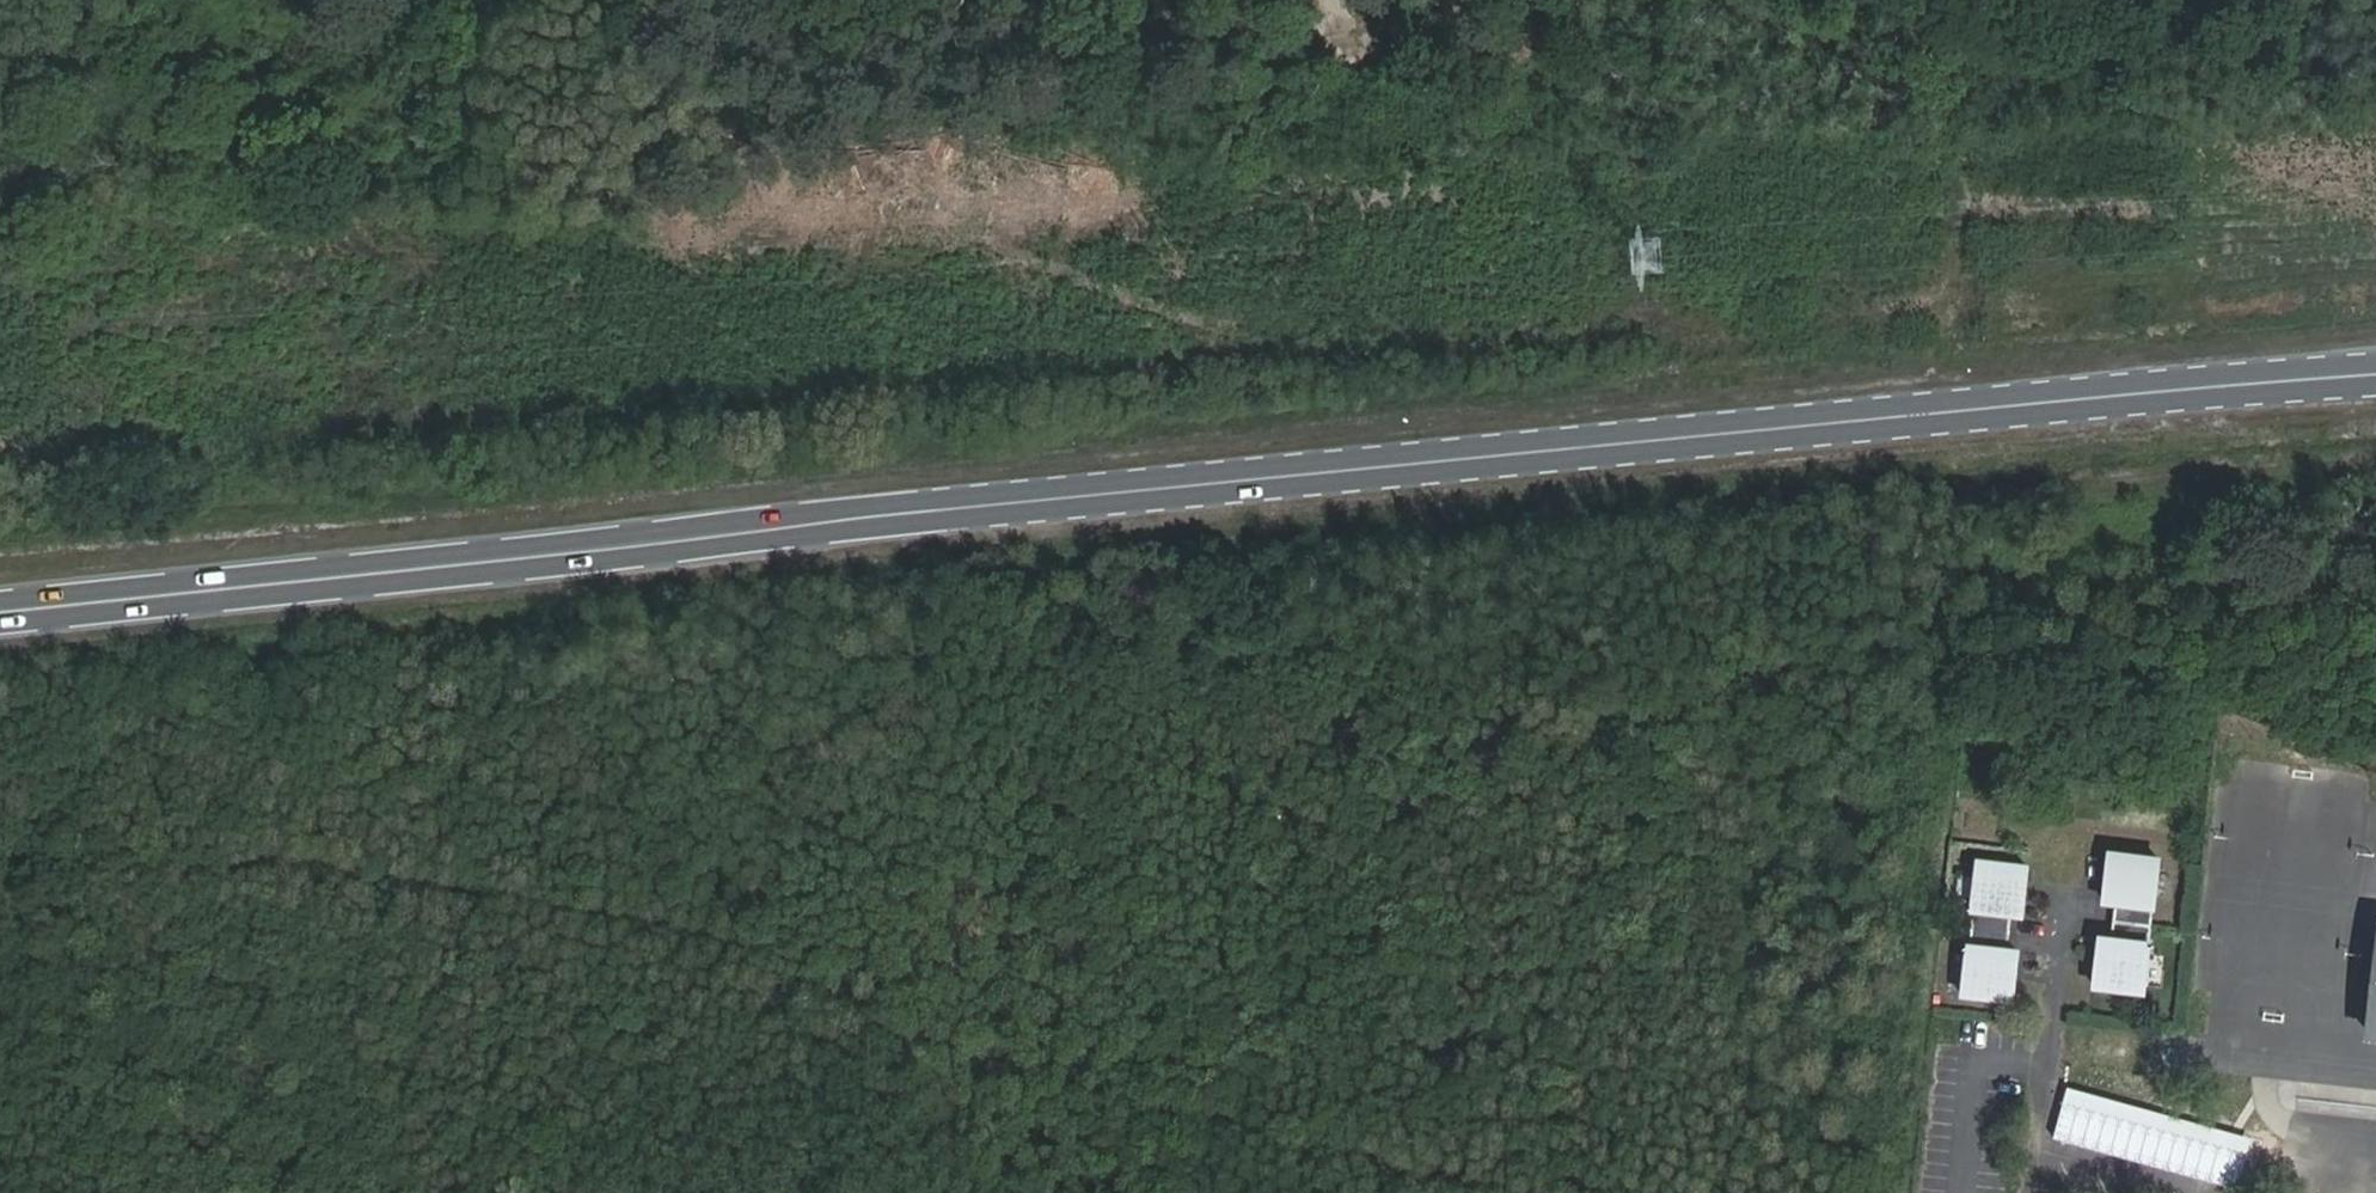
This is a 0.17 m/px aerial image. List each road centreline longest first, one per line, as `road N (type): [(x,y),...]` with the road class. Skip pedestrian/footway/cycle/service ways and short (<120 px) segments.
road 1 (primary): [(0,614),(1945,407),(2375,369)]
road 2 (track): [(1575,1192),(874,1000),(495,864),(0,853)]

